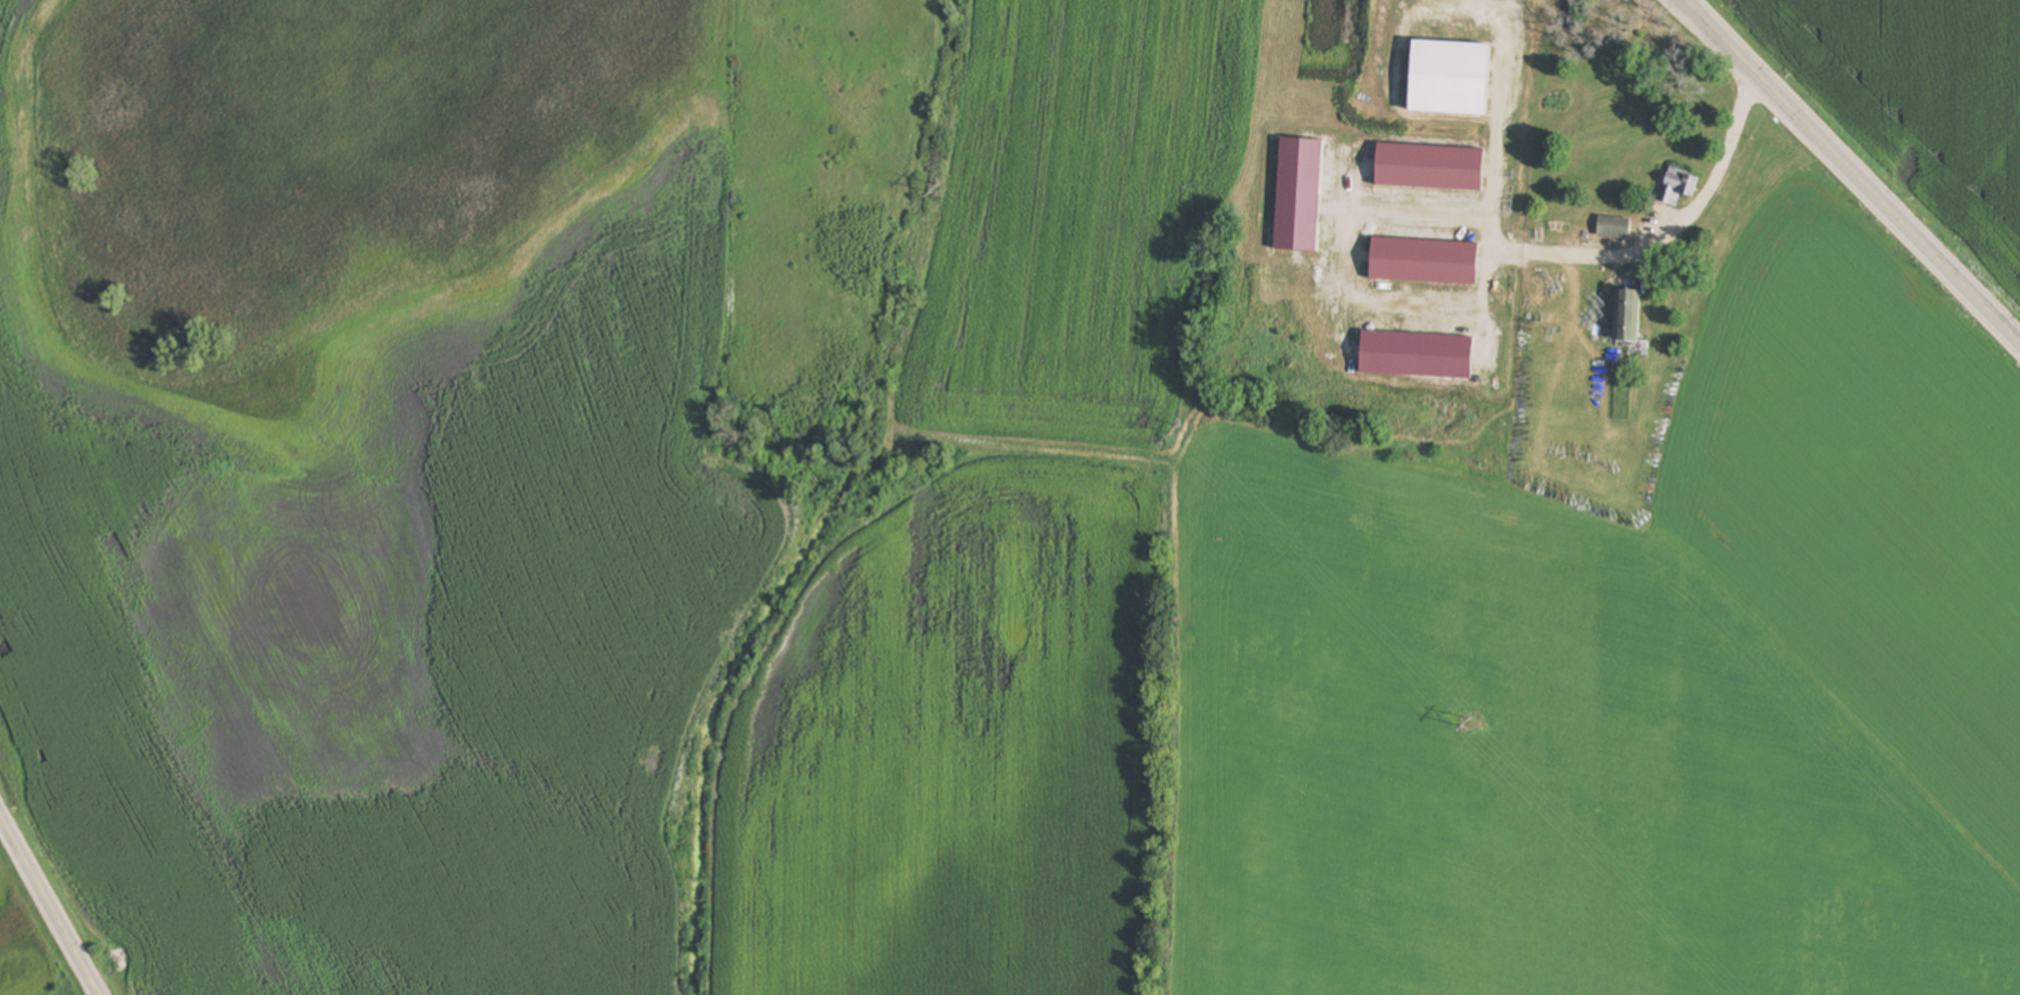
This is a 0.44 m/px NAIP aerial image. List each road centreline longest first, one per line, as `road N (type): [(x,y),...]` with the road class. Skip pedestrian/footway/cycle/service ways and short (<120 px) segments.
road 1 (primary): [(2019,336),(1691,0)]
road 2 (secondary): [(99,994),(0,815)]

